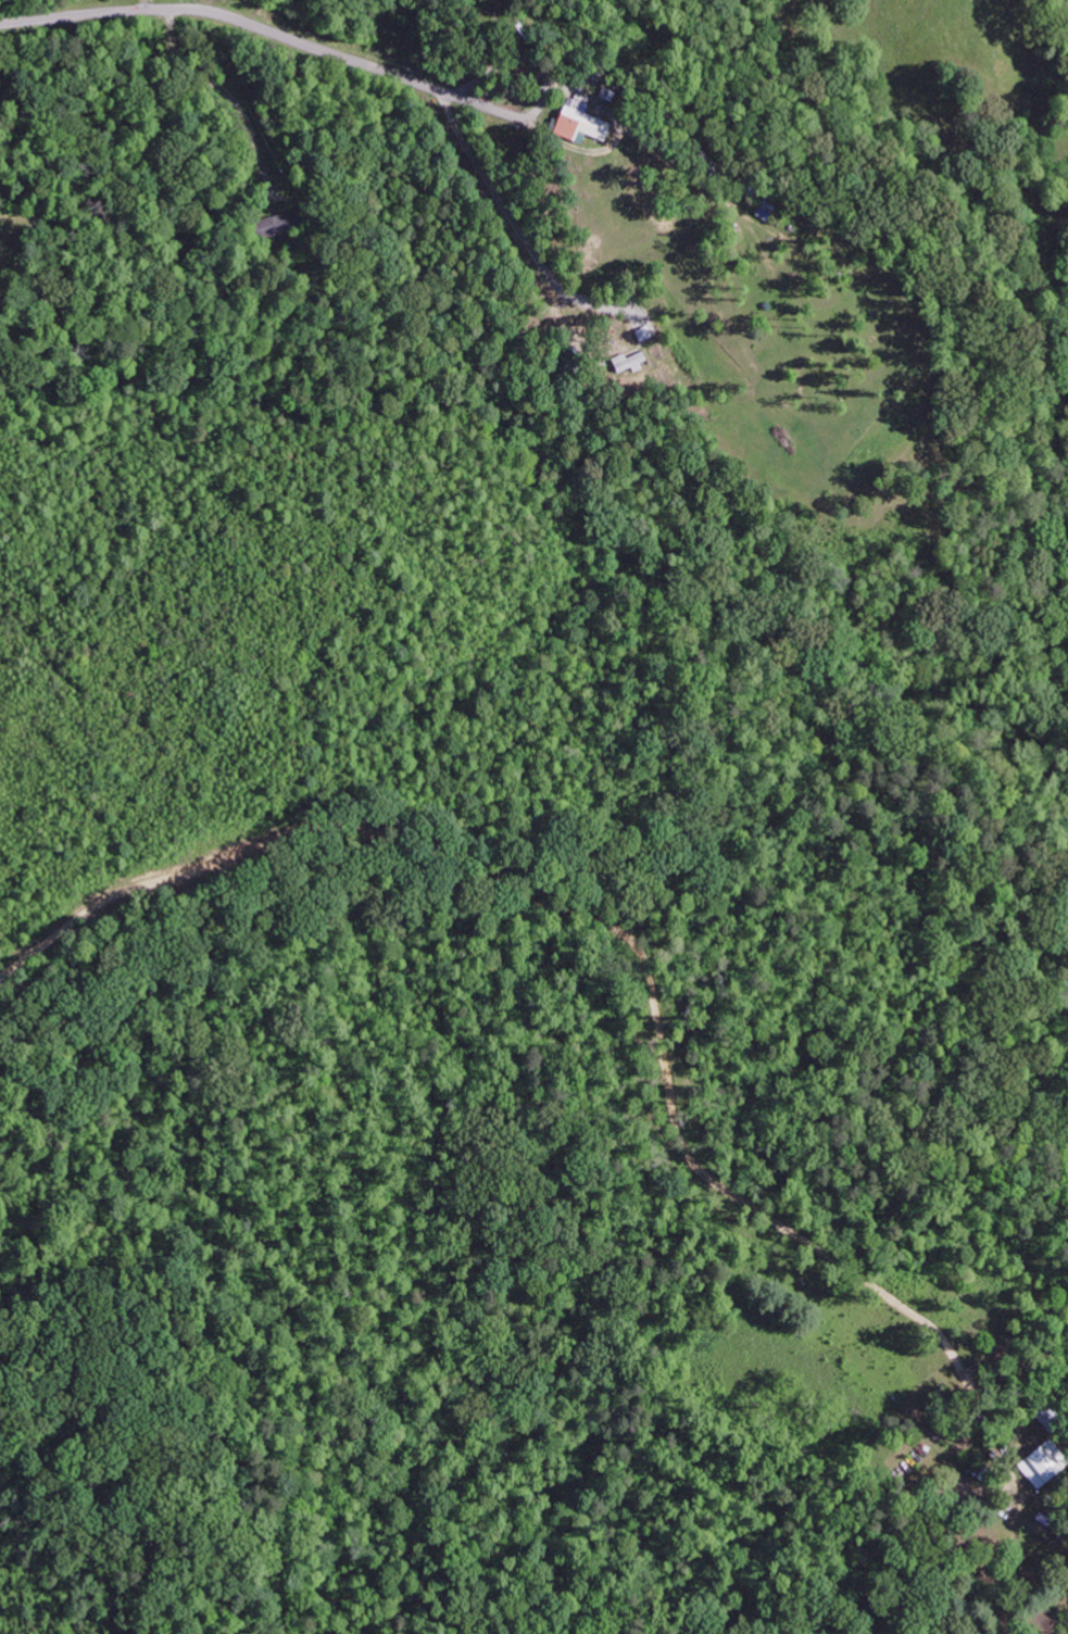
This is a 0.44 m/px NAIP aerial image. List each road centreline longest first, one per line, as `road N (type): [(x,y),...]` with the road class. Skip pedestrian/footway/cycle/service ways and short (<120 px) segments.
road 1 (residential): [(181,1633),(0,917)]
road 2 (residential): [(0,25),(191,9),(520,117)]

